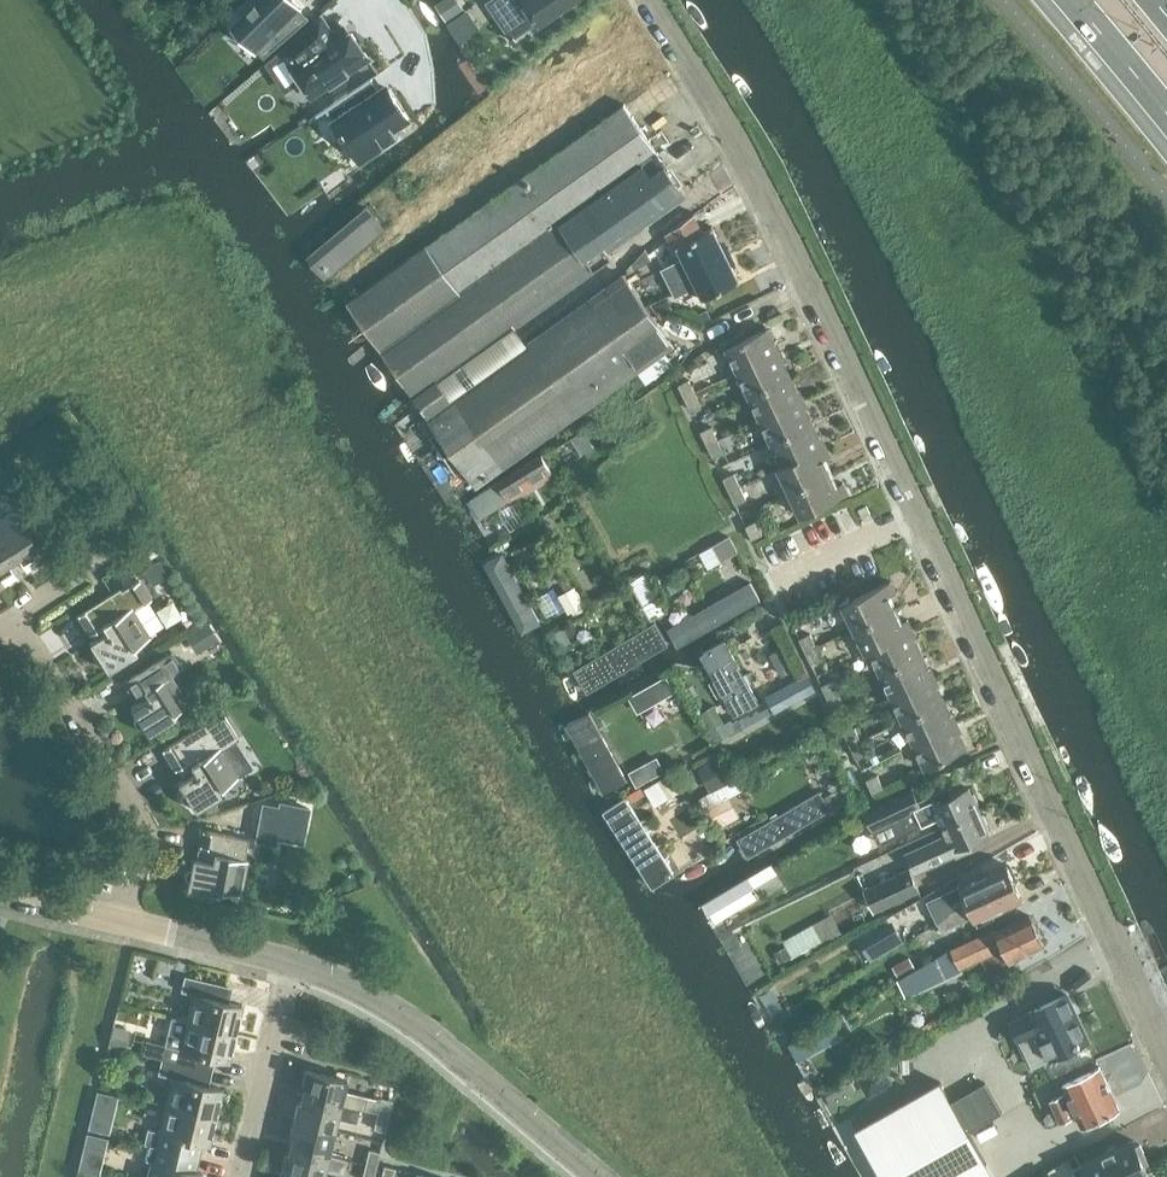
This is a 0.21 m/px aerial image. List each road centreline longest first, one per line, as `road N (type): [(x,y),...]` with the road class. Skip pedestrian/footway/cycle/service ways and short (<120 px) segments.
road 1 (unclassified): [(1166,1048),(805,288),(638,0)]
road 2 (track): [(0,338),(81,354),(130,387),(221,528),(494,983),(506,1018),(467,1063)]
road 3 (tertiary): [(292,951),(390,1006),(598,1176)]
road 4 (residential): [(122,916),(144,820),(17,623)]
road 5 (residential): [(237,1176),(292,951)]
road 6 (residential): [(17,623),(104,555),(41,454)]
road 7 (tertiary): [(122,916),(292,951)]
road 8 (primary): [(1076,0),(1166,109)]
road 9 (tertiary): [(0,887),(122,916)]

